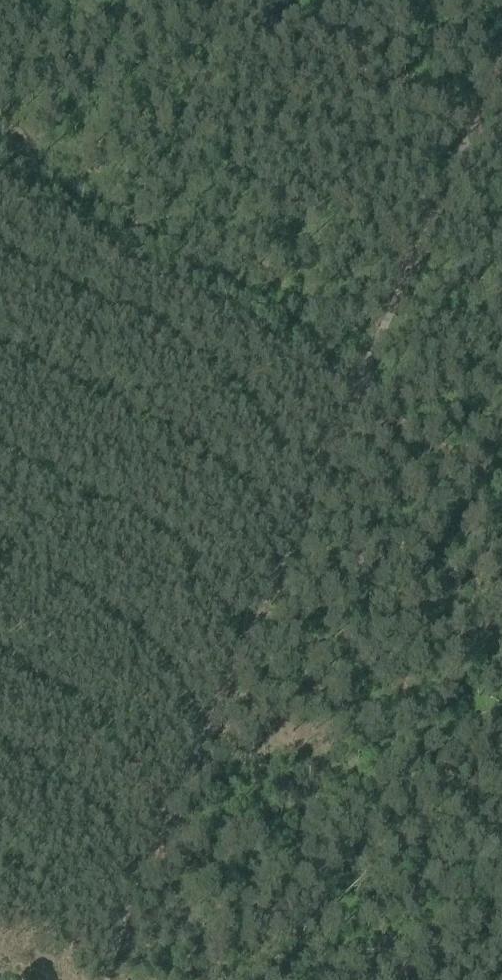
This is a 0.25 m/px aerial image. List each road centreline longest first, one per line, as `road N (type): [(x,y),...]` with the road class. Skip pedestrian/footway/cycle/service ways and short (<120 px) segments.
road 1 (track): [(253,0),(475,118)]

